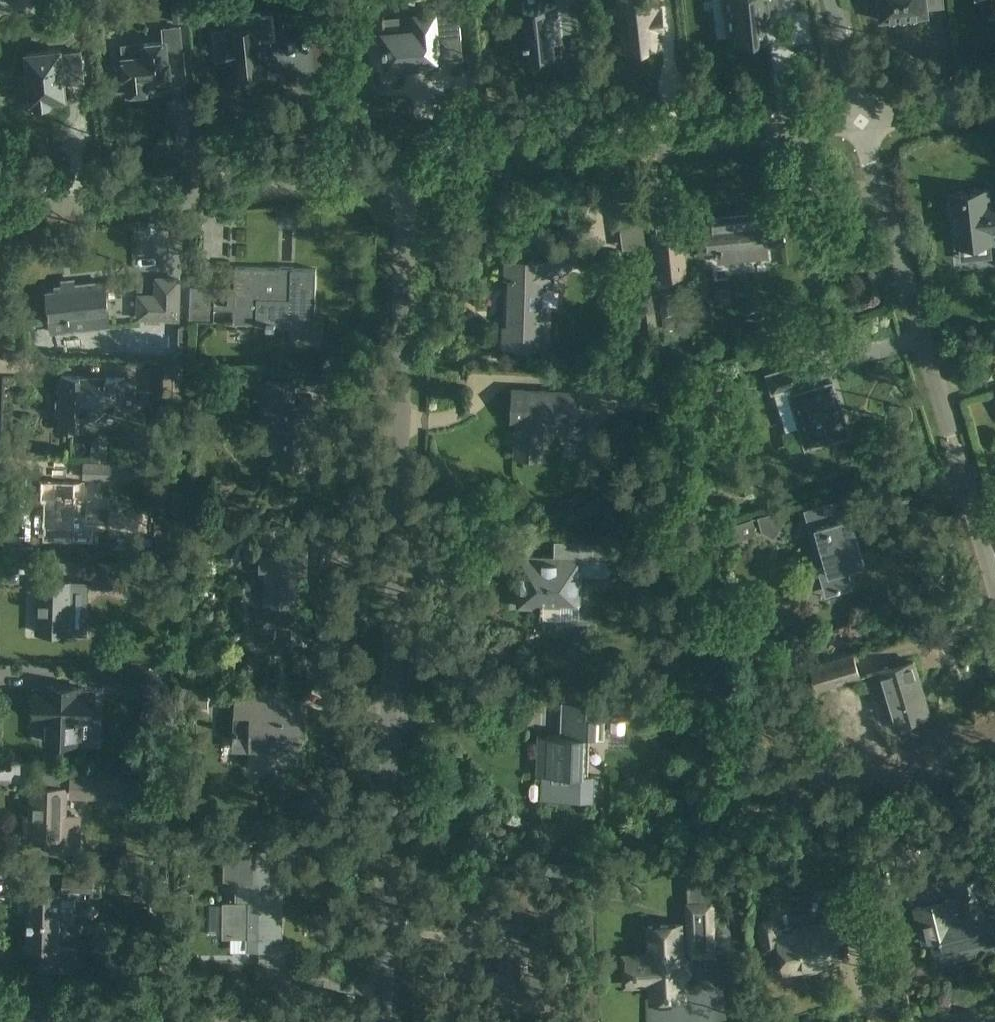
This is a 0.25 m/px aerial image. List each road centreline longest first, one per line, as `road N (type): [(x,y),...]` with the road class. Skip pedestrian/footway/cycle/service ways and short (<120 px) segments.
road 1 (residential): [(383,1021),(411,174)]
road 2 (residential): [(994,586),(864,123)]
road 3 (residential): [(411,174),(864,123)]
road 4 (residential): [(0,219),(411,174)]
road 5 (residential): [(864,123),(994,110)]
road 6 (residential): [(864,123),(832,0)]

